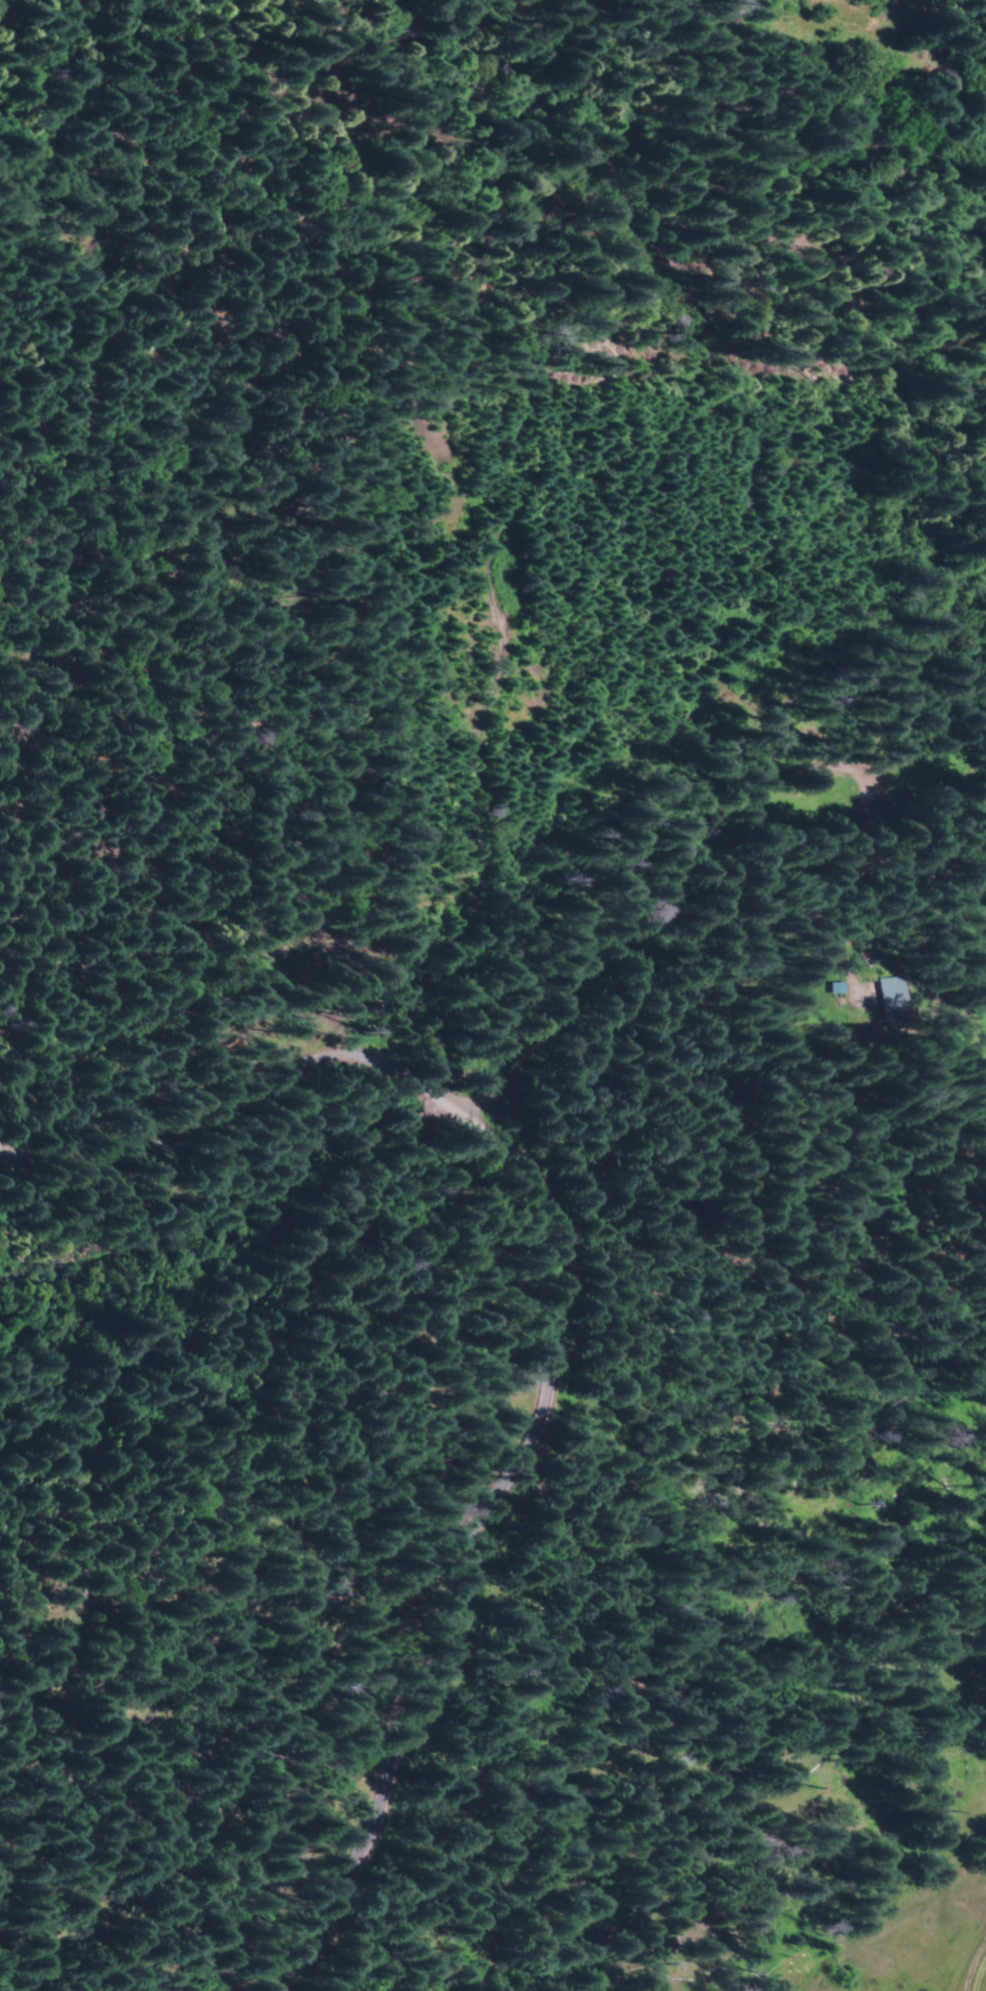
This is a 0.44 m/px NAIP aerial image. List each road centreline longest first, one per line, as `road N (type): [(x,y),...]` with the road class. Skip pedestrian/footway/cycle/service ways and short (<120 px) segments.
road 1 (tertiary): [(273,1990),(371,1815),(397,1717),(444,1628),(456,1551),(540,1414),(551,1355),(548,1227),(533,1194),(456,1106)]
road 2 (residential): [(456,1106),(369,1057),(318,1053),(157,1146),(114,1159),(39,1160),(0,1147)]
road 3 (track): [(0,1281),(56,1281),(112,1265),(269,1201),(456,1106)]

